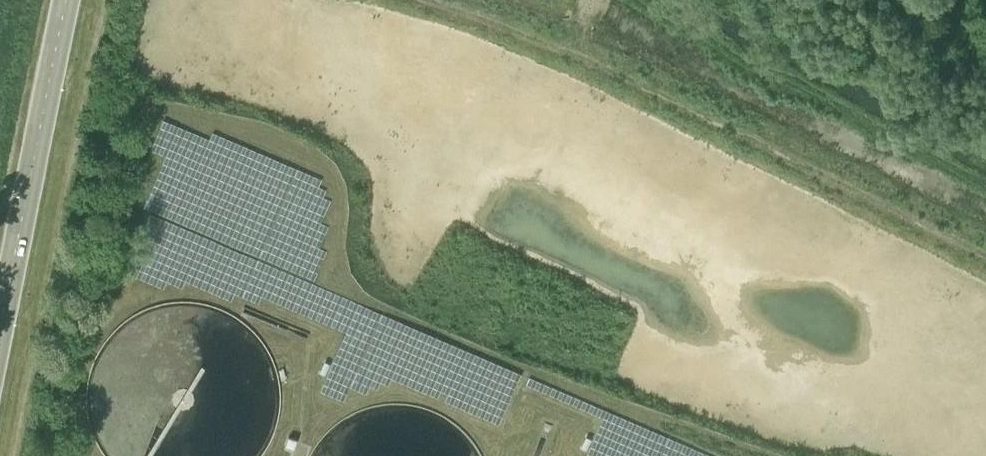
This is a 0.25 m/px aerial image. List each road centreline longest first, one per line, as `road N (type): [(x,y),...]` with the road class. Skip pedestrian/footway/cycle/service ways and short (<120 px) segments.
road 1 (unclassified): [(0,361),(74,0)]

